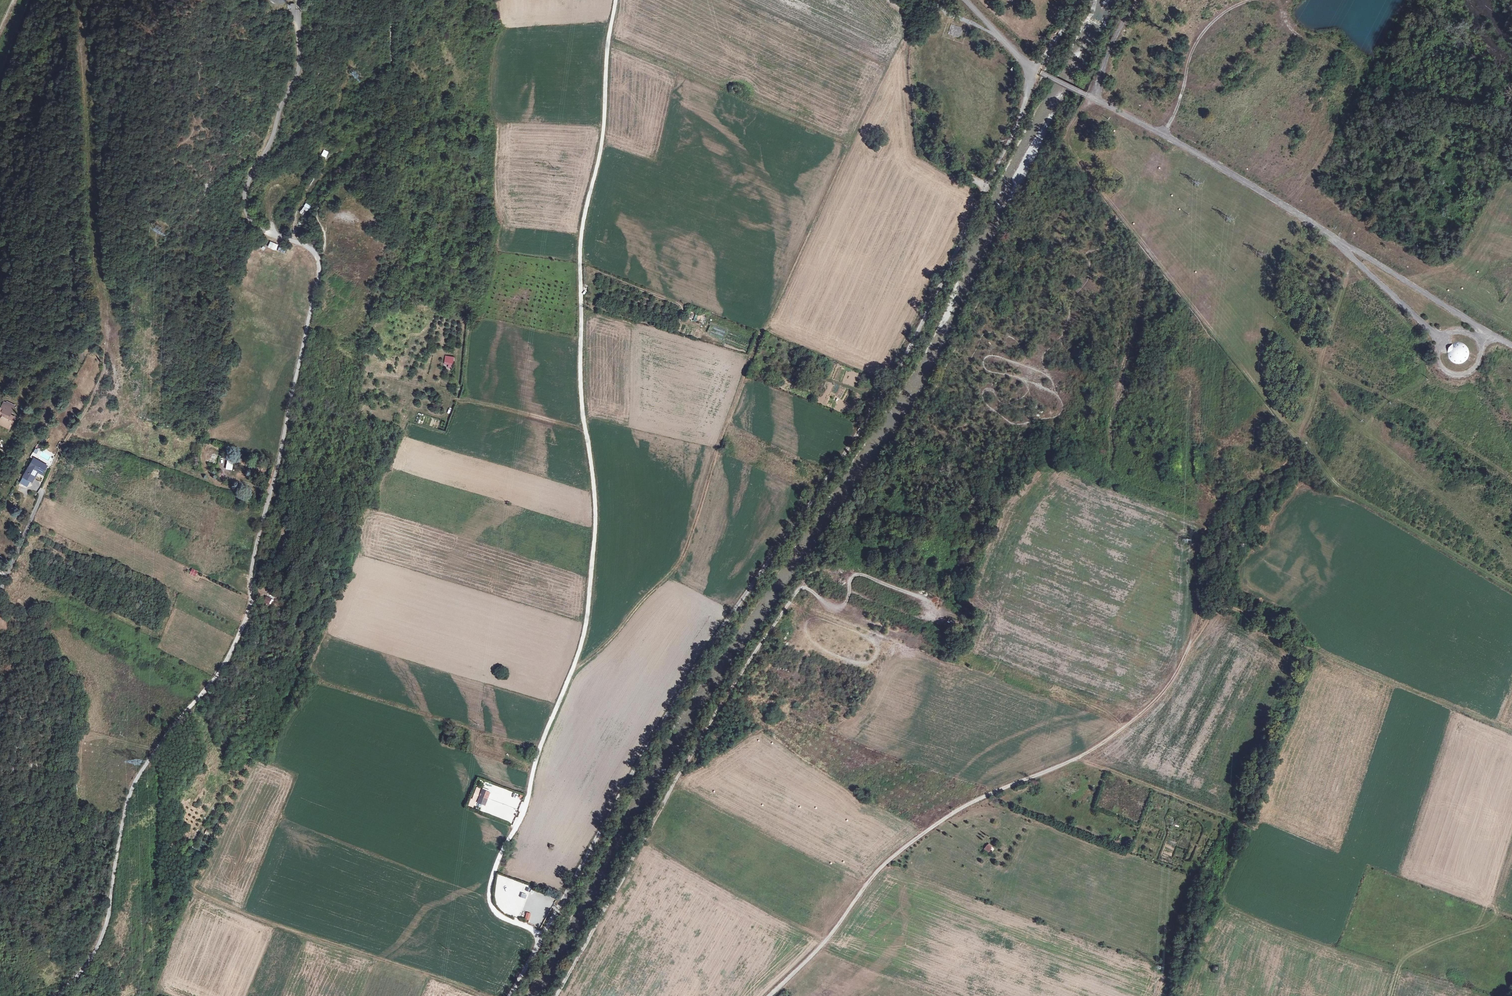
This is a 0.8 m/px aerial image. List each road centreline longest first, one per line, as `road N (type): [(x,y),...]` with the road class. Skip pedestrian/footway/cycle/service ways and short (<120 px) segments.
road 1 (track): [(540,938),(495,912),(490,887),(587,620),(595,526),(581,386),(580,249),(601,151),(616,0)]
road 2 (unclassified): [(993,180),(870,423),(678,696),(508,995)]
road 3 (track): [(318,259),(246,616),(217,675),(132,786),(100,939),(56,995)]
road 4 (track): [(1511,587),(1338,483),(1077,157),(1070,129),(1094,98),(1135,0)]
road 5 (track): [(1285,465),(1246,484),(1208,525),(1198,553),(1199,611),(1168,687),(1085,754),(958,809),(909,844),(768,995)]
road 6 (track): [(44,489),(106,358),(79,0)]
road 7 (track): [(298,9),(297,72),(245,203),(256,228),(301,243),(318,259)]
road 8 (track): [(558,995),(697,748)]
road 9 (track): [(1162,134),(1197,43),(1221,17),(1257,0)]

